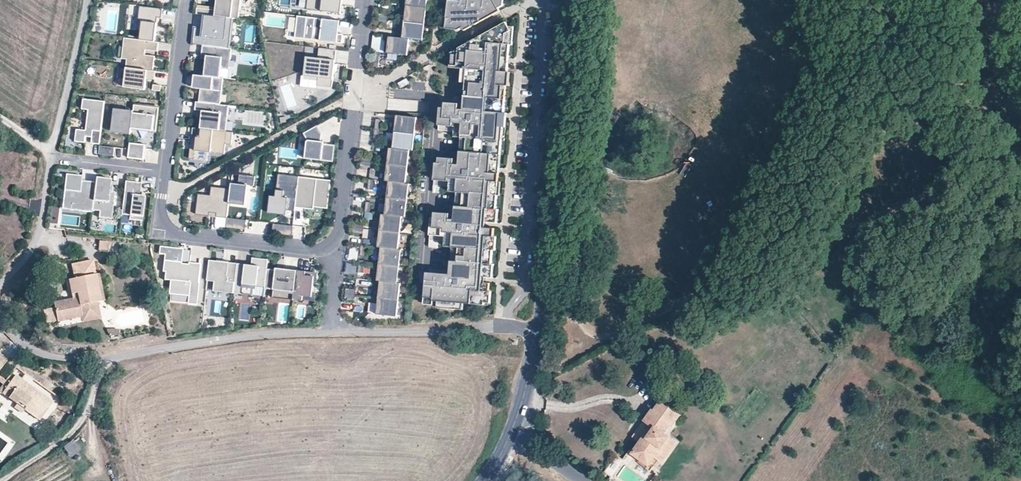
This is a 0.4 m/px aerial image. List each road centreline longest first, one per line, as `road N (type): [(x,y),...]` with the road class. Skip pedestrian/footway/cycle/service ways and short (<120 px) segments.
road 1 (residential): [(367,0),(339,229),(334,242),(316,251),(177,235),(162,223),(185,0)]
road 2 (unclassified): [(536,331),(281,332),(104,358)]
road 3 (tertiary): [(536,331),(565,0)]
road 4 (unclassified): [(0,286),(41,227),(86,0)]
road 5 (unclassified): [(1,480),(78,422),(104,358)]

